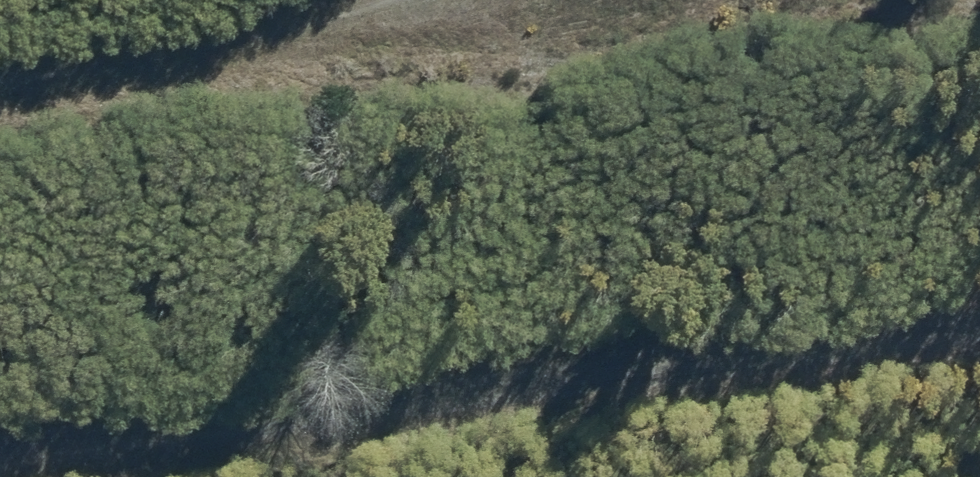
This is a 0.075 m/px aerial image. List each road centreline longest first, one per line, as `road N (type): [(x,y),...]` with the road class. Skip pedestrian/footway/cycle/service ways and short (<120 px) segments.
road 1 (track): [(0,425),(979,302)]
road 2 (track): [(775,0),(675,15),(0,59)]

